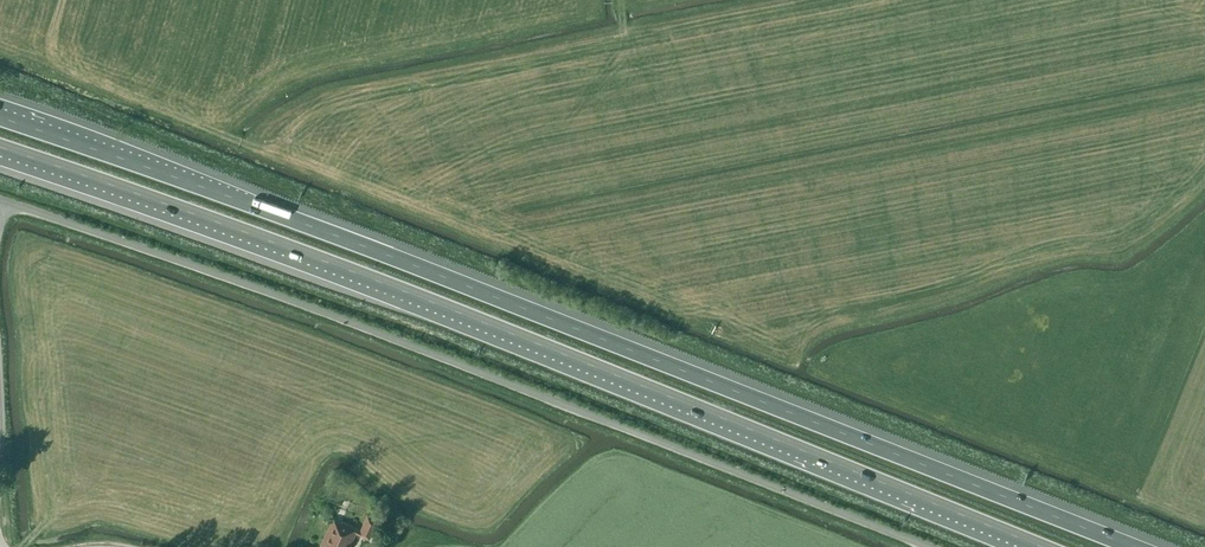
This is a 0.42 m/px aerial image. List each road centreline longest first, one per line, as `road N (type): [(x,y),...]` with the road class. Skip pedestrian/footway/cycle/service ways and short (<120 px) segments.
road 1 (motorway): [(1133,546),(259,207),(0,119)]
road 2 (motorway): [(0,150),(226,228),(1041,546)]
road 3 (unclassified): [(929,546),(399,342),(0,200)]

